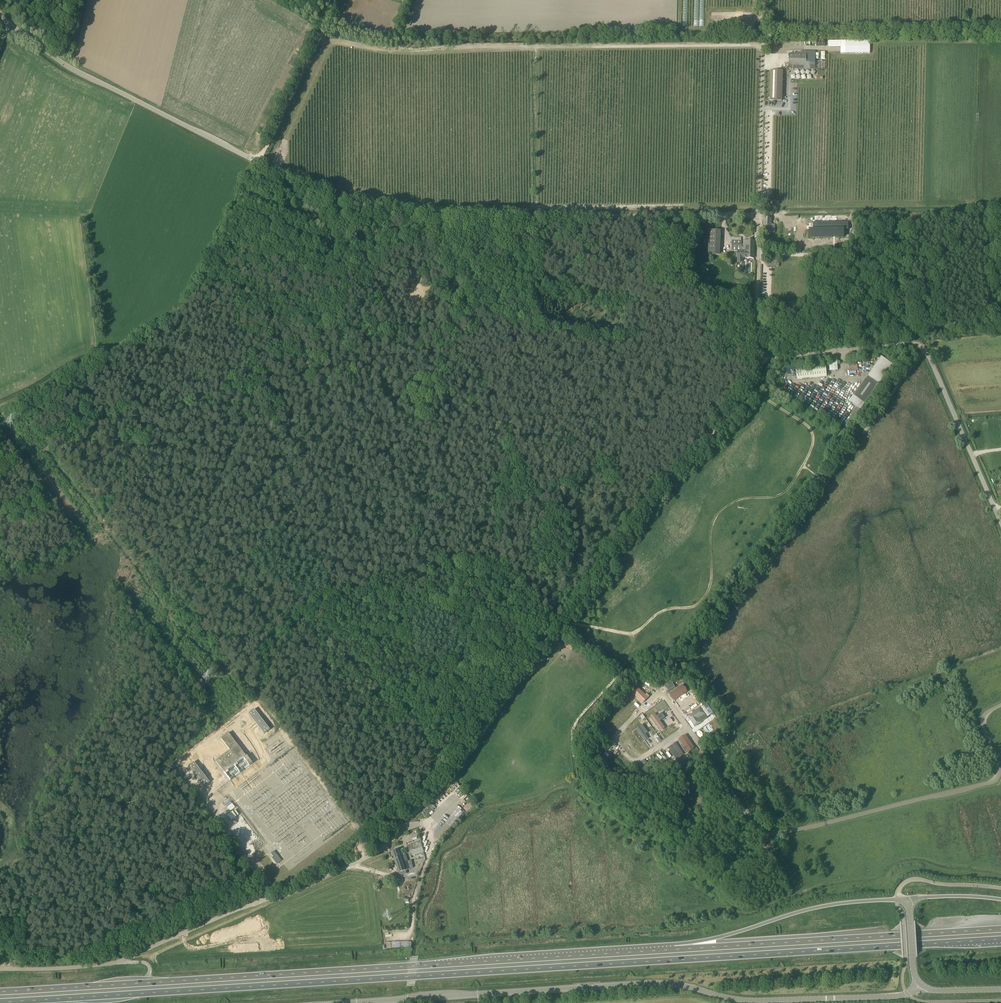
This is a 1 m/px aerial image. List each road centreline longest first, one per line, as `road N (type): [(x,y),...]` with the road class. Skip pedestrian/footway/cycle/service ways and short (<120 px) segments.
road 1 (unclassified): [(1000,523),(923,347),(756,359),(759,215),(428,216),(330,193),(80,72),(6,26)]
road 2 (trunk): [(0,1002),(1000,939)]
road 3 (trunk): [(675,949),(0,992)]
road 4 (tertiary): [(355,1002),(656,983),(737,1000),(894,996),(919,984)]
road 5 (track): [(749,389),(631,523),(553,645),(527,669),(456,774),(402,827)]
road 6 (unclassified): [(1000,705),(982,720),(996,780),(764,836),(668,698),(636,672)]
road 7 (track): [(327,21),(418,40),(754,36),(754,21),(763,21)]
road 8 (unclassified): [(0,967),(117,961),(289,893),(385,845),(402,827)]
road 9 (track): [(181,636),(145,755),(0,944)]
road 10 (trunk): [(1000,929),(675,949)]
road 11 (track): [(210,265),(334,0)]
road 12 (track): [(0,407),(179,310),(202,288),(210,265)]
road 13 (trunk): [(909,899),(825,906),(675,949)]
road 14 (track): [(1000,35),(764,35)]
road 15 (track): [(145,754),(167,763),(217,831),(120,882)]
road 16 (track): [(244,384),(246,417),(202,564)]
road 17 (track): [(759,215),(764,35)]
road 18 (track): [(90,414),(175,410),(244,384)]
road 19 (track): [(87,830),(117,869),(149,945)]
road 20 (track): [(244,384),(232,319),(210,265)]
road 21 (track): [(463,335),(420,354),(350,325)]
road 22 (track): [(350,325),(244,384)]

